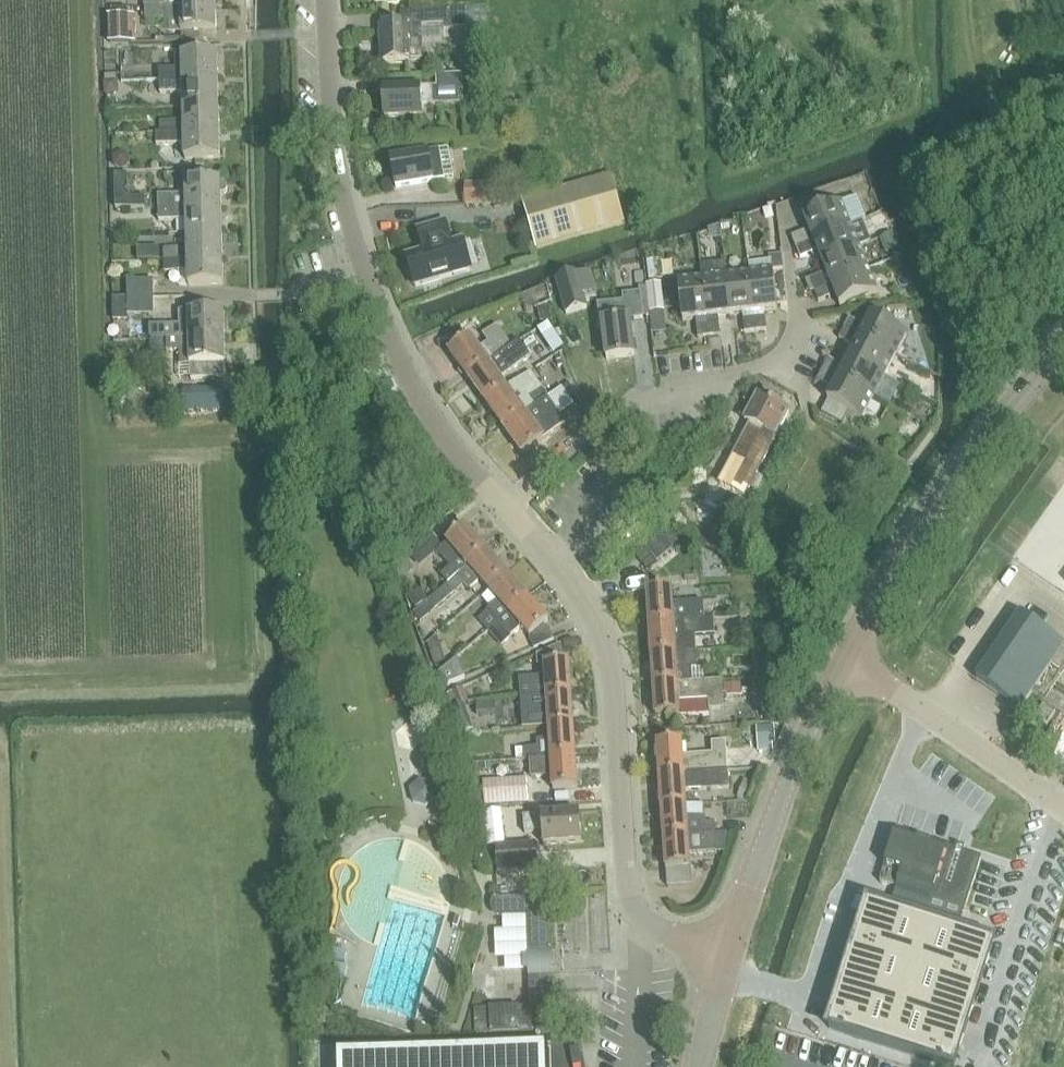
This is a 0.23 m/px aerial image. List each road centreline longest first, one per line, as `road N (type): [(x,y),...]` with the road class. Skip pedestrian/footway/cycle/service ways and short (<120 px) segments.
road 1 (residential): [(508,503),(398,341),(363,259),(338,167),(325,0)]
road 2 (residential): [(727,959),(650,928),(632,889),(618,702),(600,635),(508,503)]
road 3 (unclassified): [(847,658),(984,442),(1063,353)]
road 4 (residential): [(508,503),(626,409),(788,361),(797,319)]
road 5 (unclassified): [(727,959),(814,719),(847,658)]
road 6 (unclassified): [(903,698),(1063,812)]

